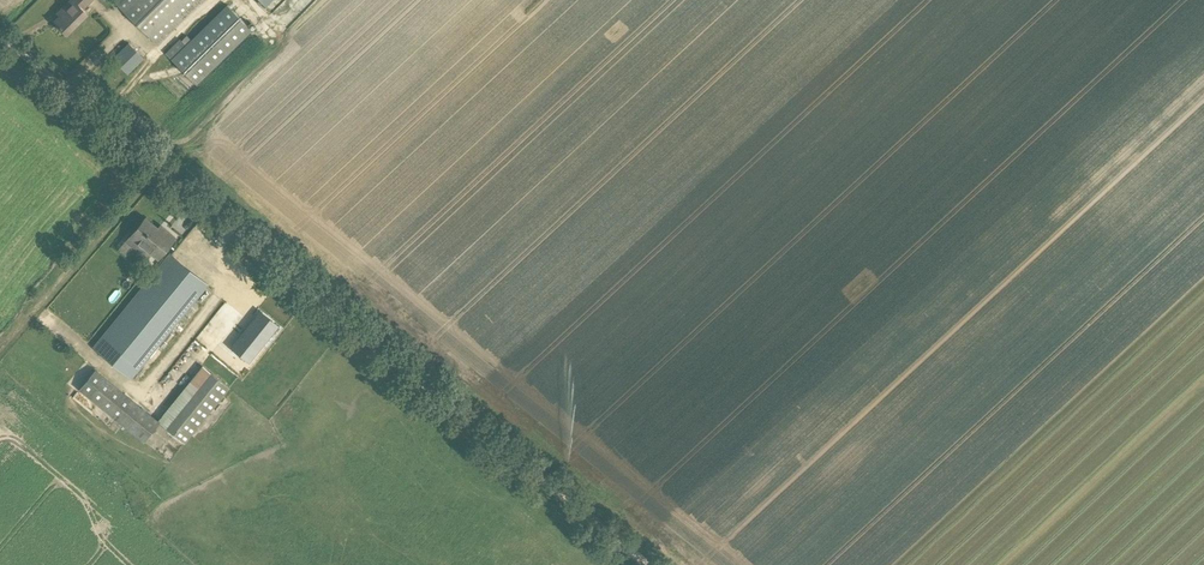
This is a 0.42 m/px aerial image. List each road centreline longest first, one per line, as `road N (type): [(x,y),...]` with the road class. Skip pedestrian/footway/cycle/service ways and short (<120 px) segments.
road 1 (track): [(650,564),(306,281)]
road 2 (unclassified): [(306,281),(0,38)]
road 3 (track): [(153,156),(0,335)]

